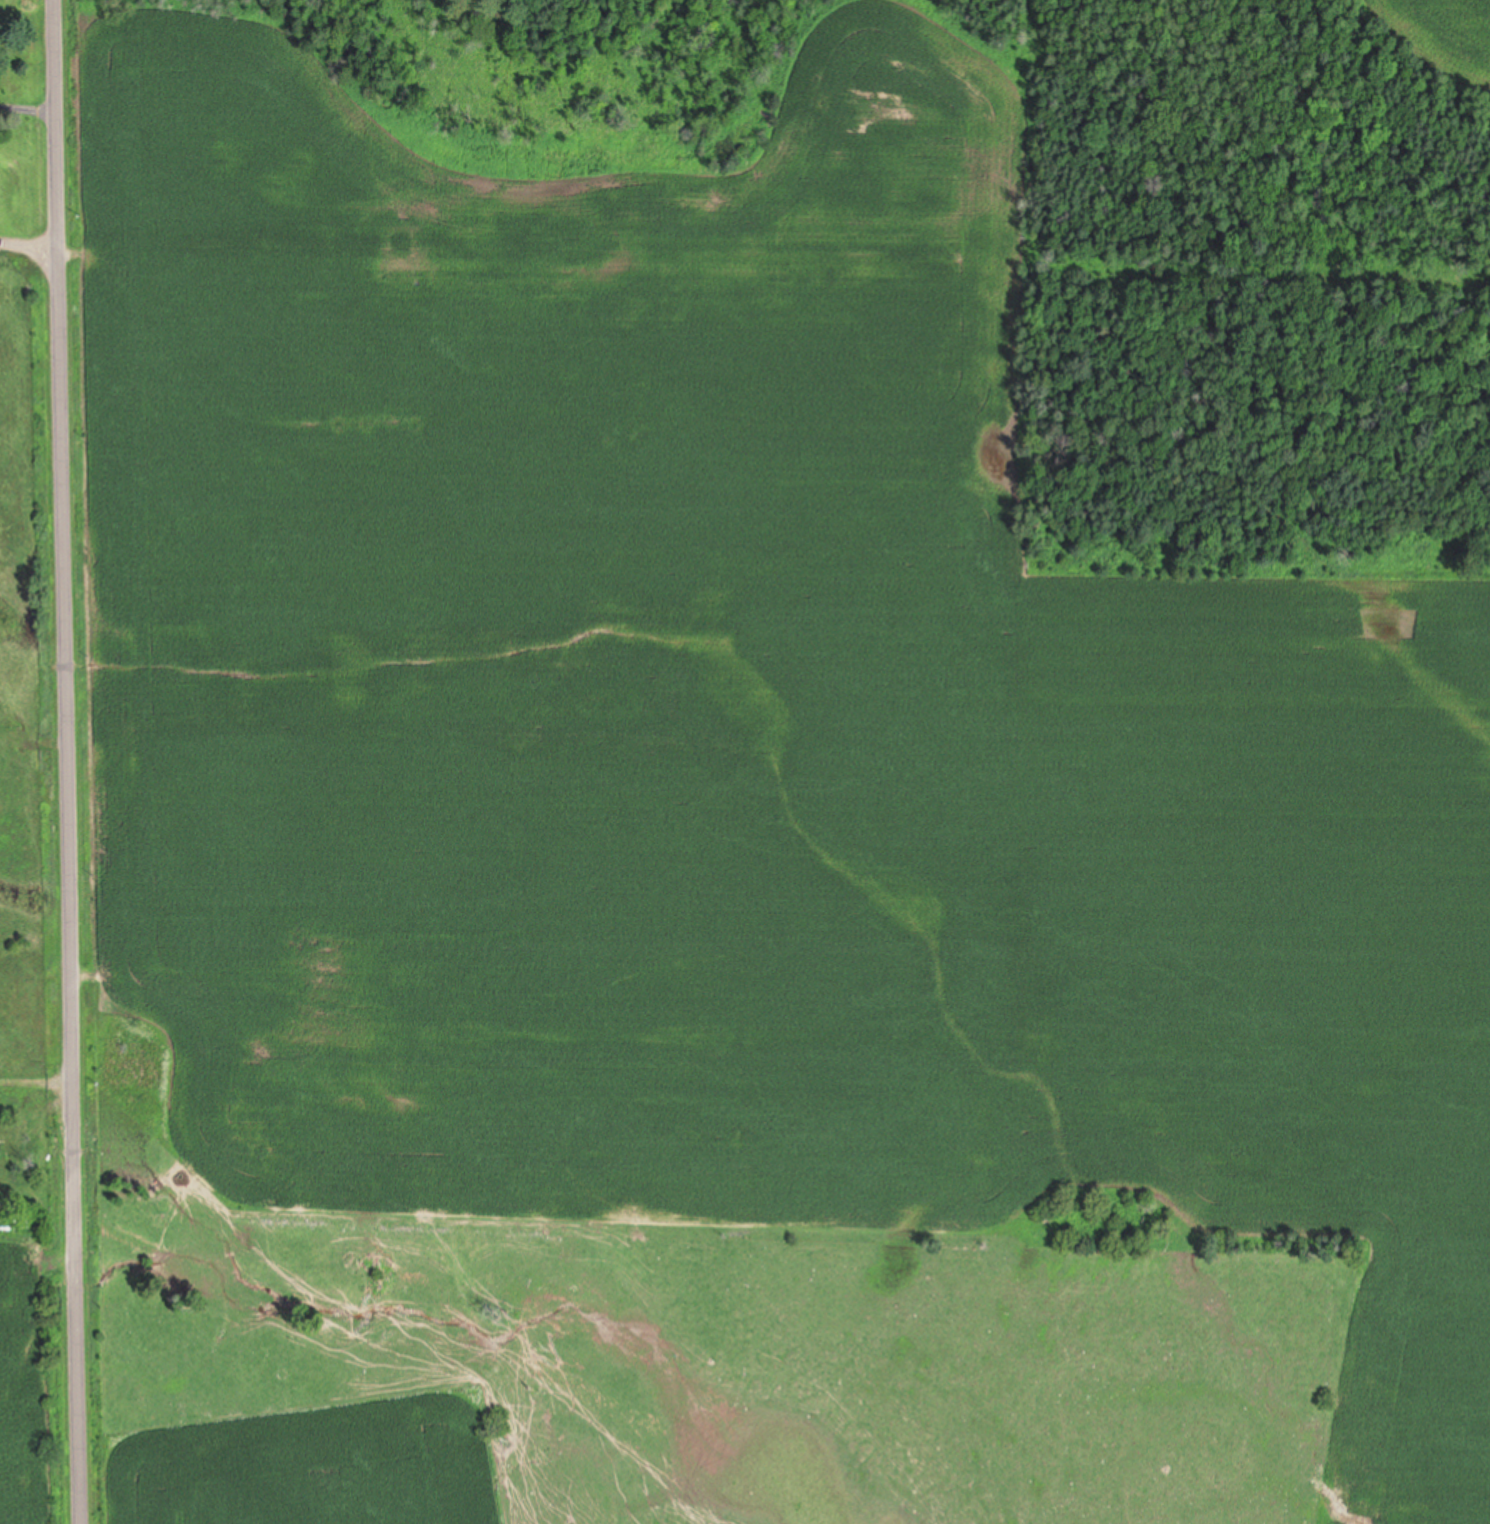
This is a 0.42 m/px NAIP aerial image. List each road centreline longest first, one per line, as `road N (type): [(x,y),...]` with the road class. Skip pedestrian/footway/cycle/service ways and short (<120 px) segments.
road 1 (residential): [(78,1523),(49,0)]

